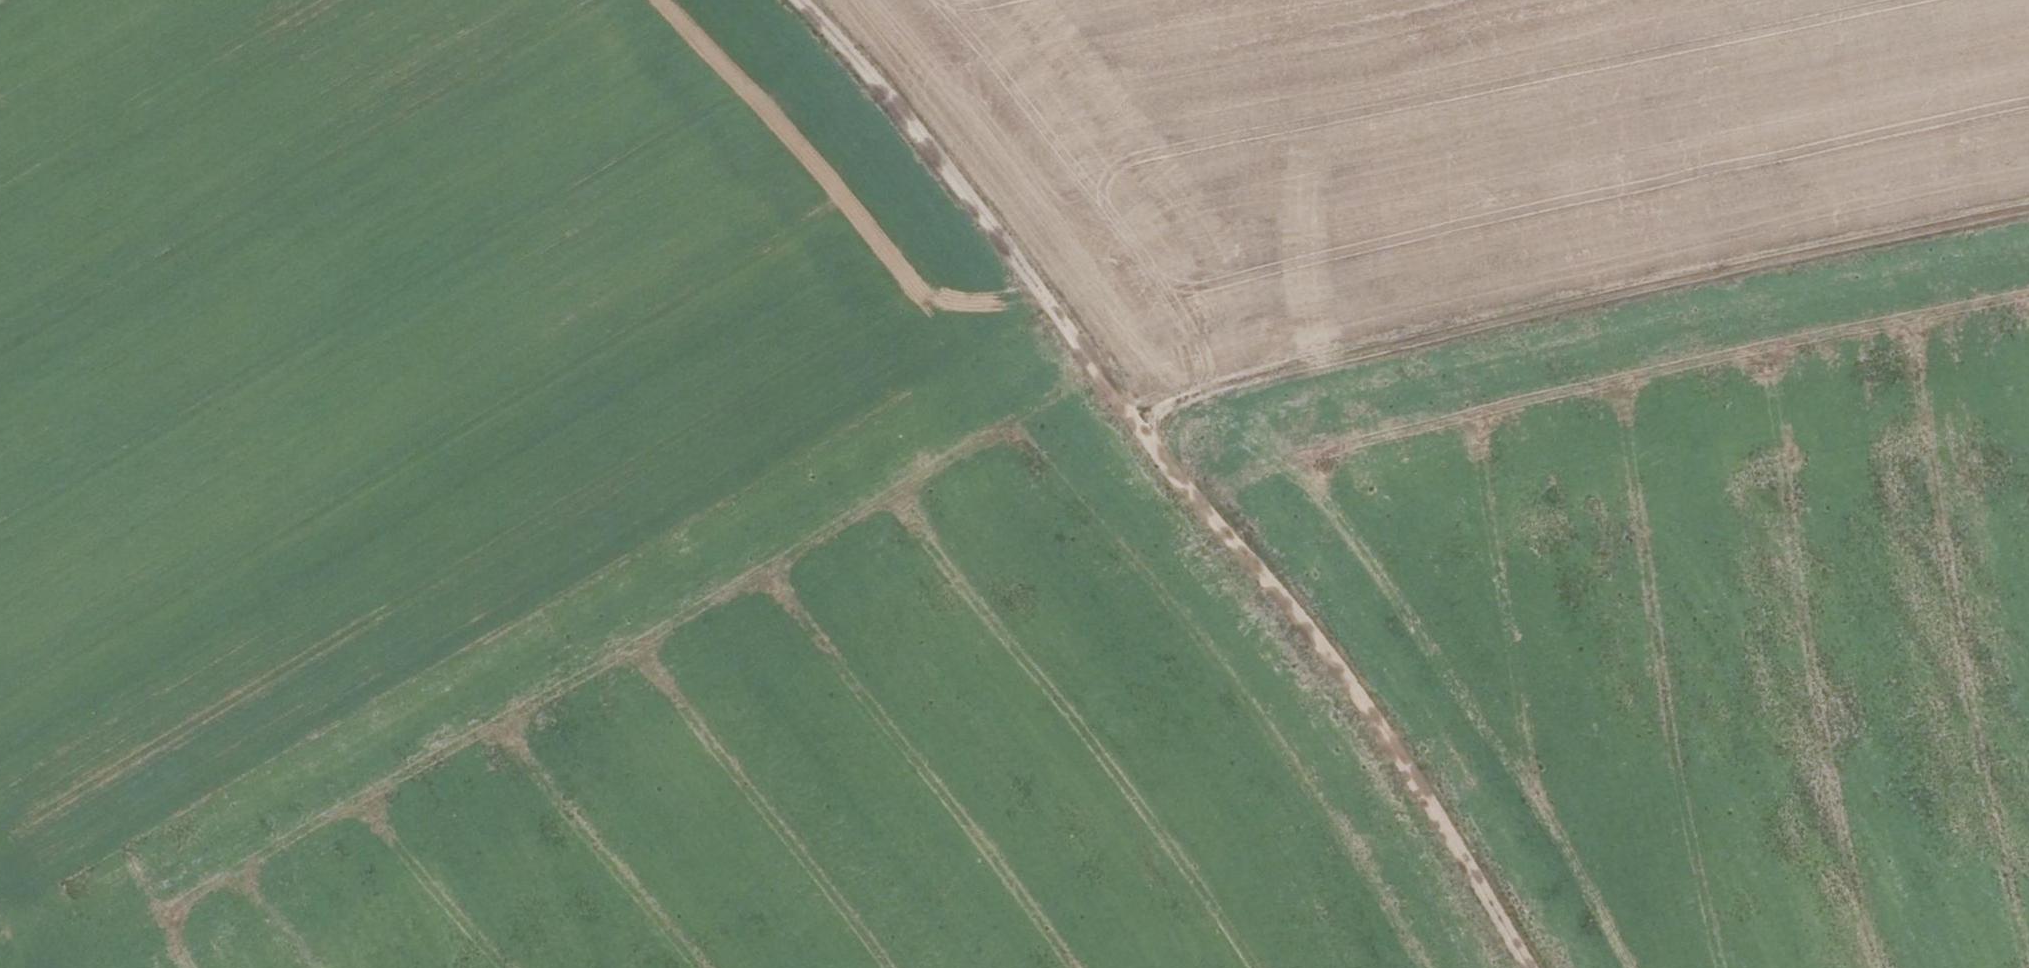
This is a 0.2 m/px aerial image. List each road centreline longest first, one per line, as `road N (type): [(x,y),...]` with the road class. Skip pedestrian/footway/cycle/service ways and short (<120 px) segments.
road 1 (track): [(784,0),(1154,411),(1350,690),(1525,967)]
road 2 (track): [(2028,199),(1261,372),(1154,411)]

